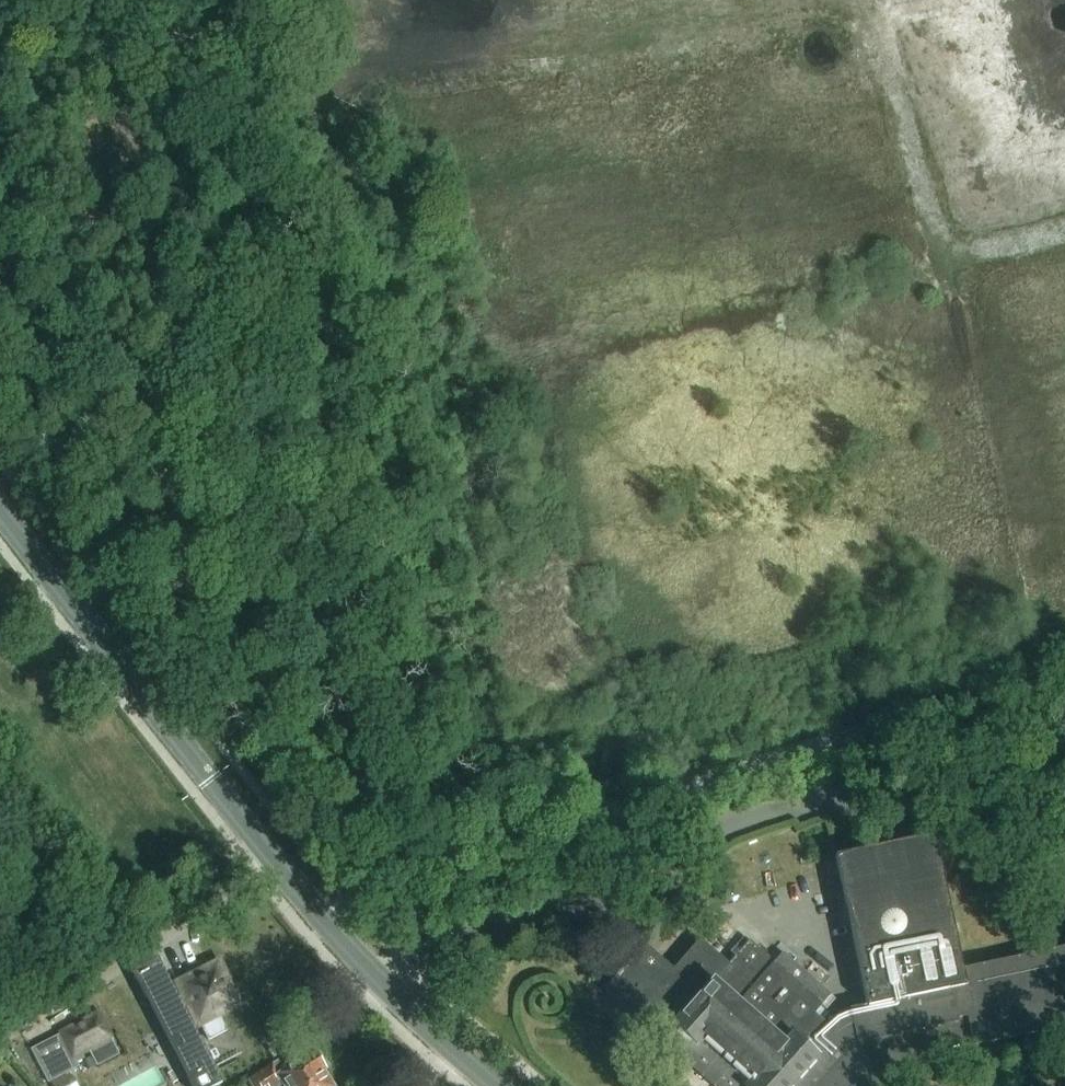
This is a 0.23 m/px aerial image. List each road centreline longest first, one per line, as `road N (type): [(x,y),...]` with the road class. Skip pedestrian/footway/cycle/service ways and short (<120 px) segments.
road 1 (unclassified): [(326,920),(408,875),(818,742),(1064,685)]
road 2 (secondary): [(326,920),(0,508)]
road 3 (secondary): [(495,1085),(326,920)]

